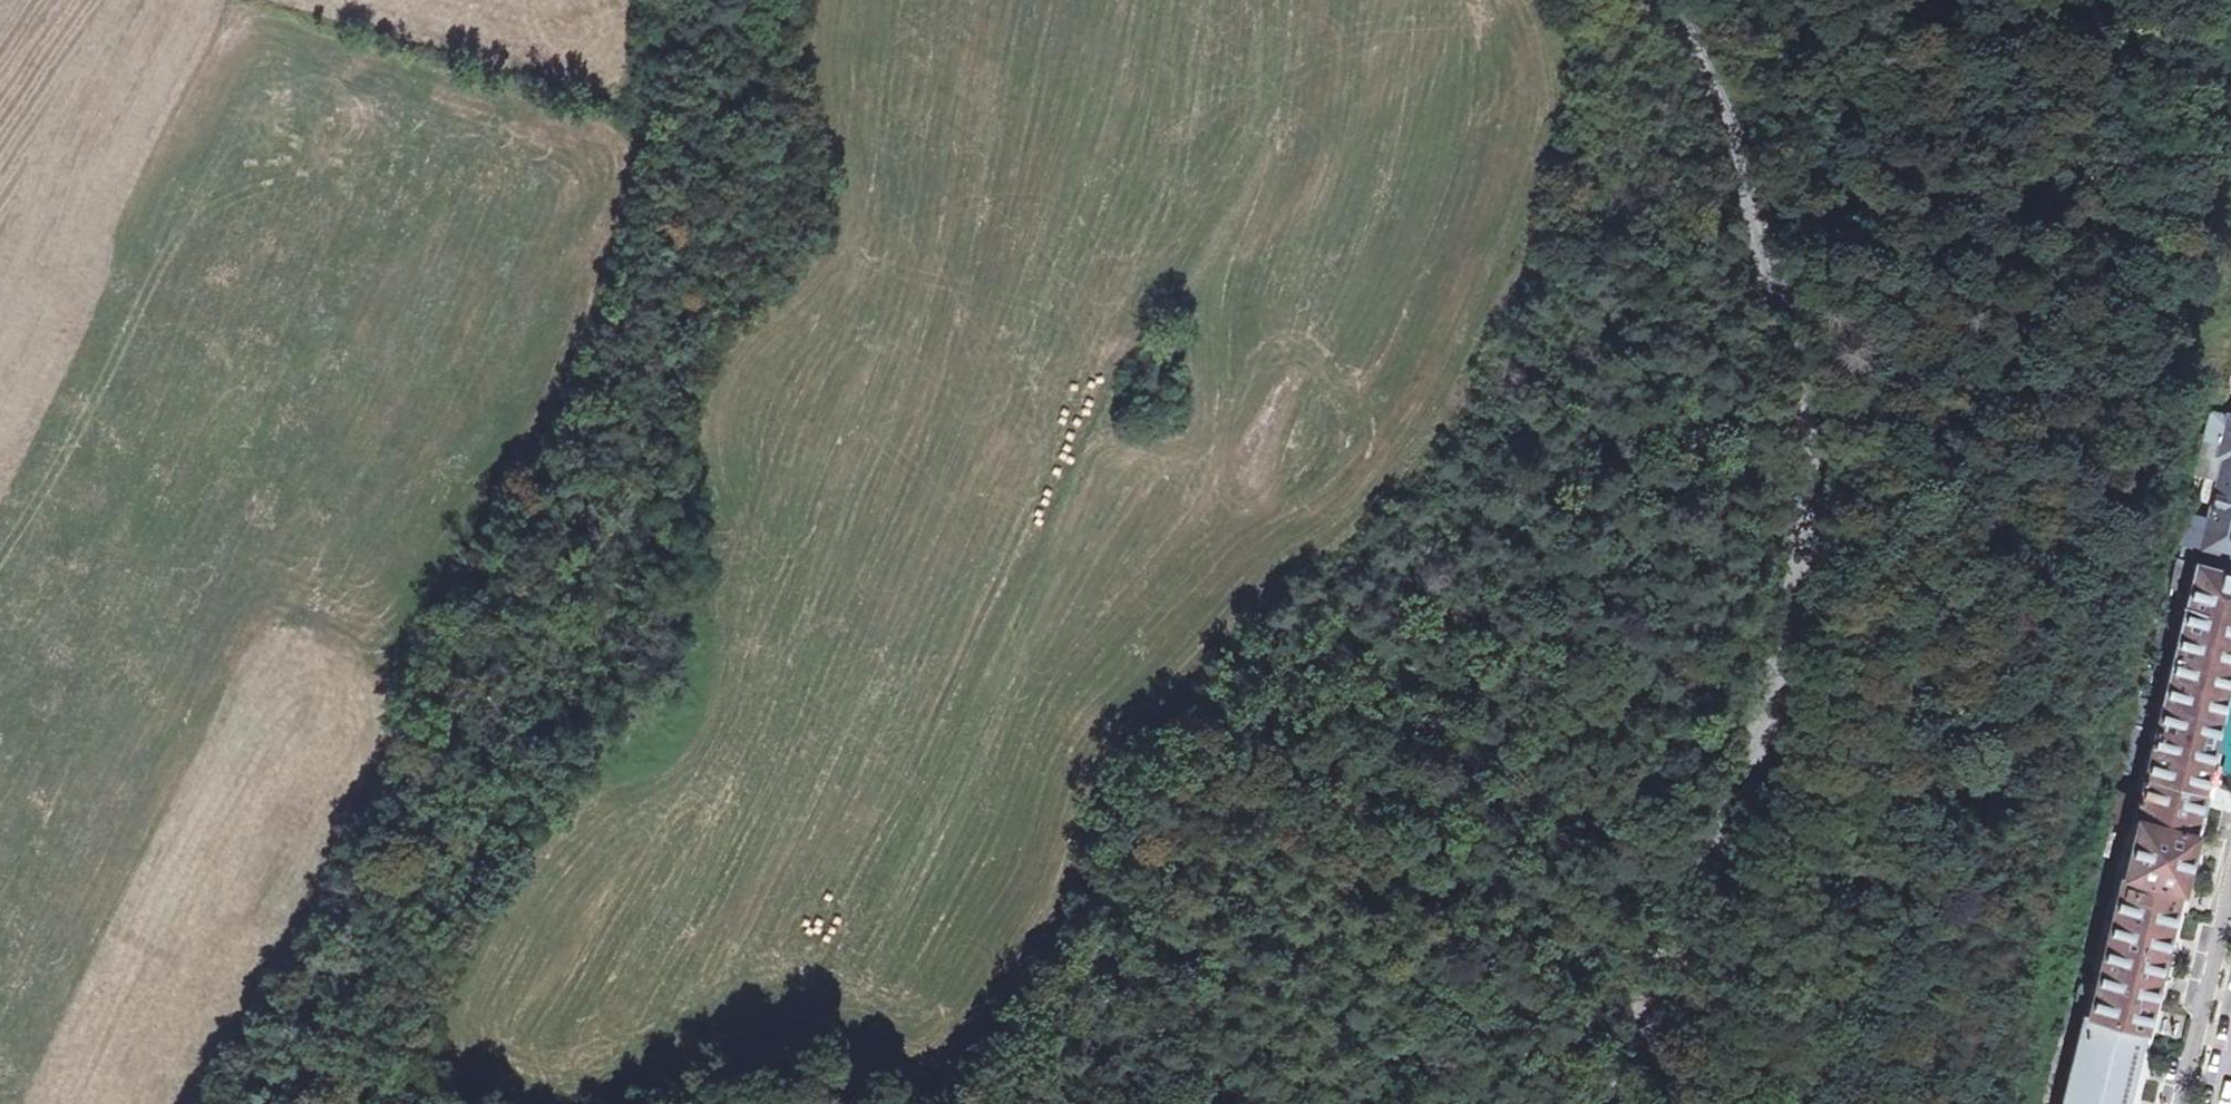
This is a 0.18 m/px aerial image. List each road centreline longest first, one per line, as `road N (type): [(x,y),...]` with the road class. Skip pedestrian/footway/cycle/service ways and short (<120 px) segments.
road 1 (tertiary): [(1664,0),(1744,176),(1792,344),(1812,474),(1792,665),(1727,853),(1620,1103)]
road 2 (residential): [(2230,881),(2179,1103)]

